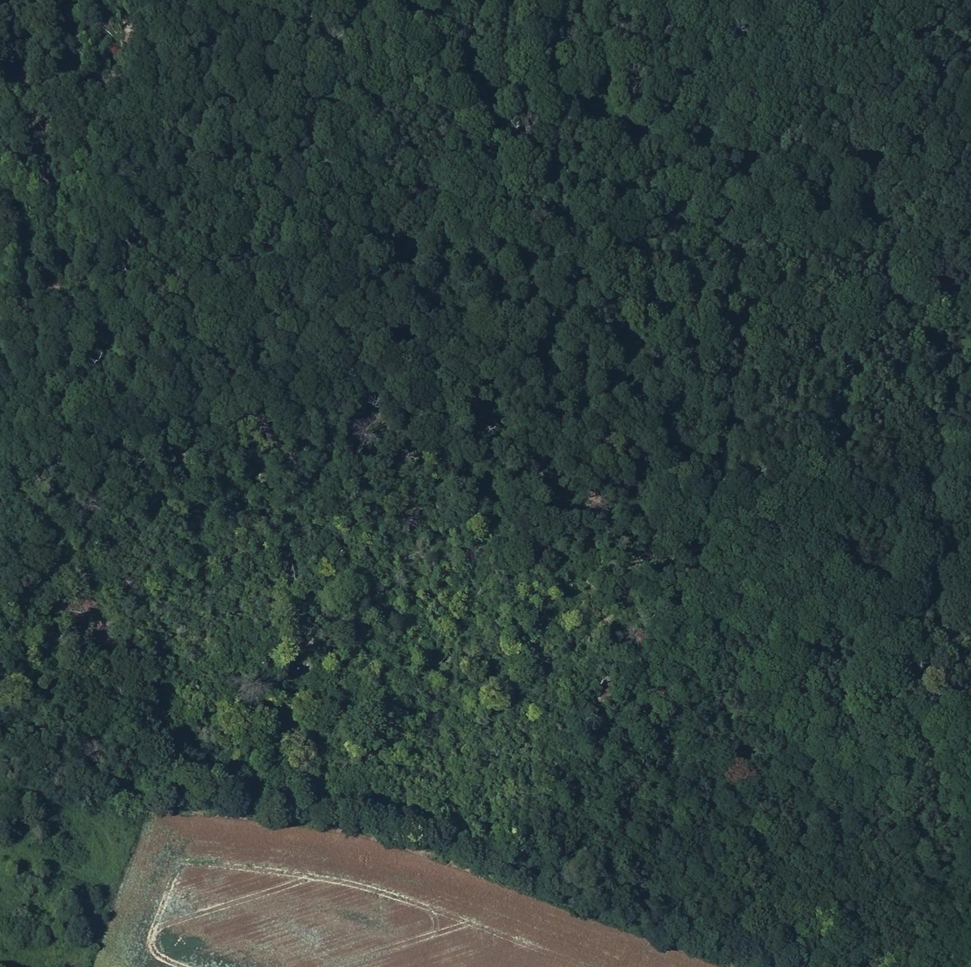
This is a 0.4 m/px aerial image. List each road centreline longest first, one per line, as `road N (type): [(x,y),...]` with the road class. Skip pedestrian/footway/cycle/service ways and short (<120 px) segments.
road 1 (track): [(970,353),(894,236),(851,119),(828,0)]

